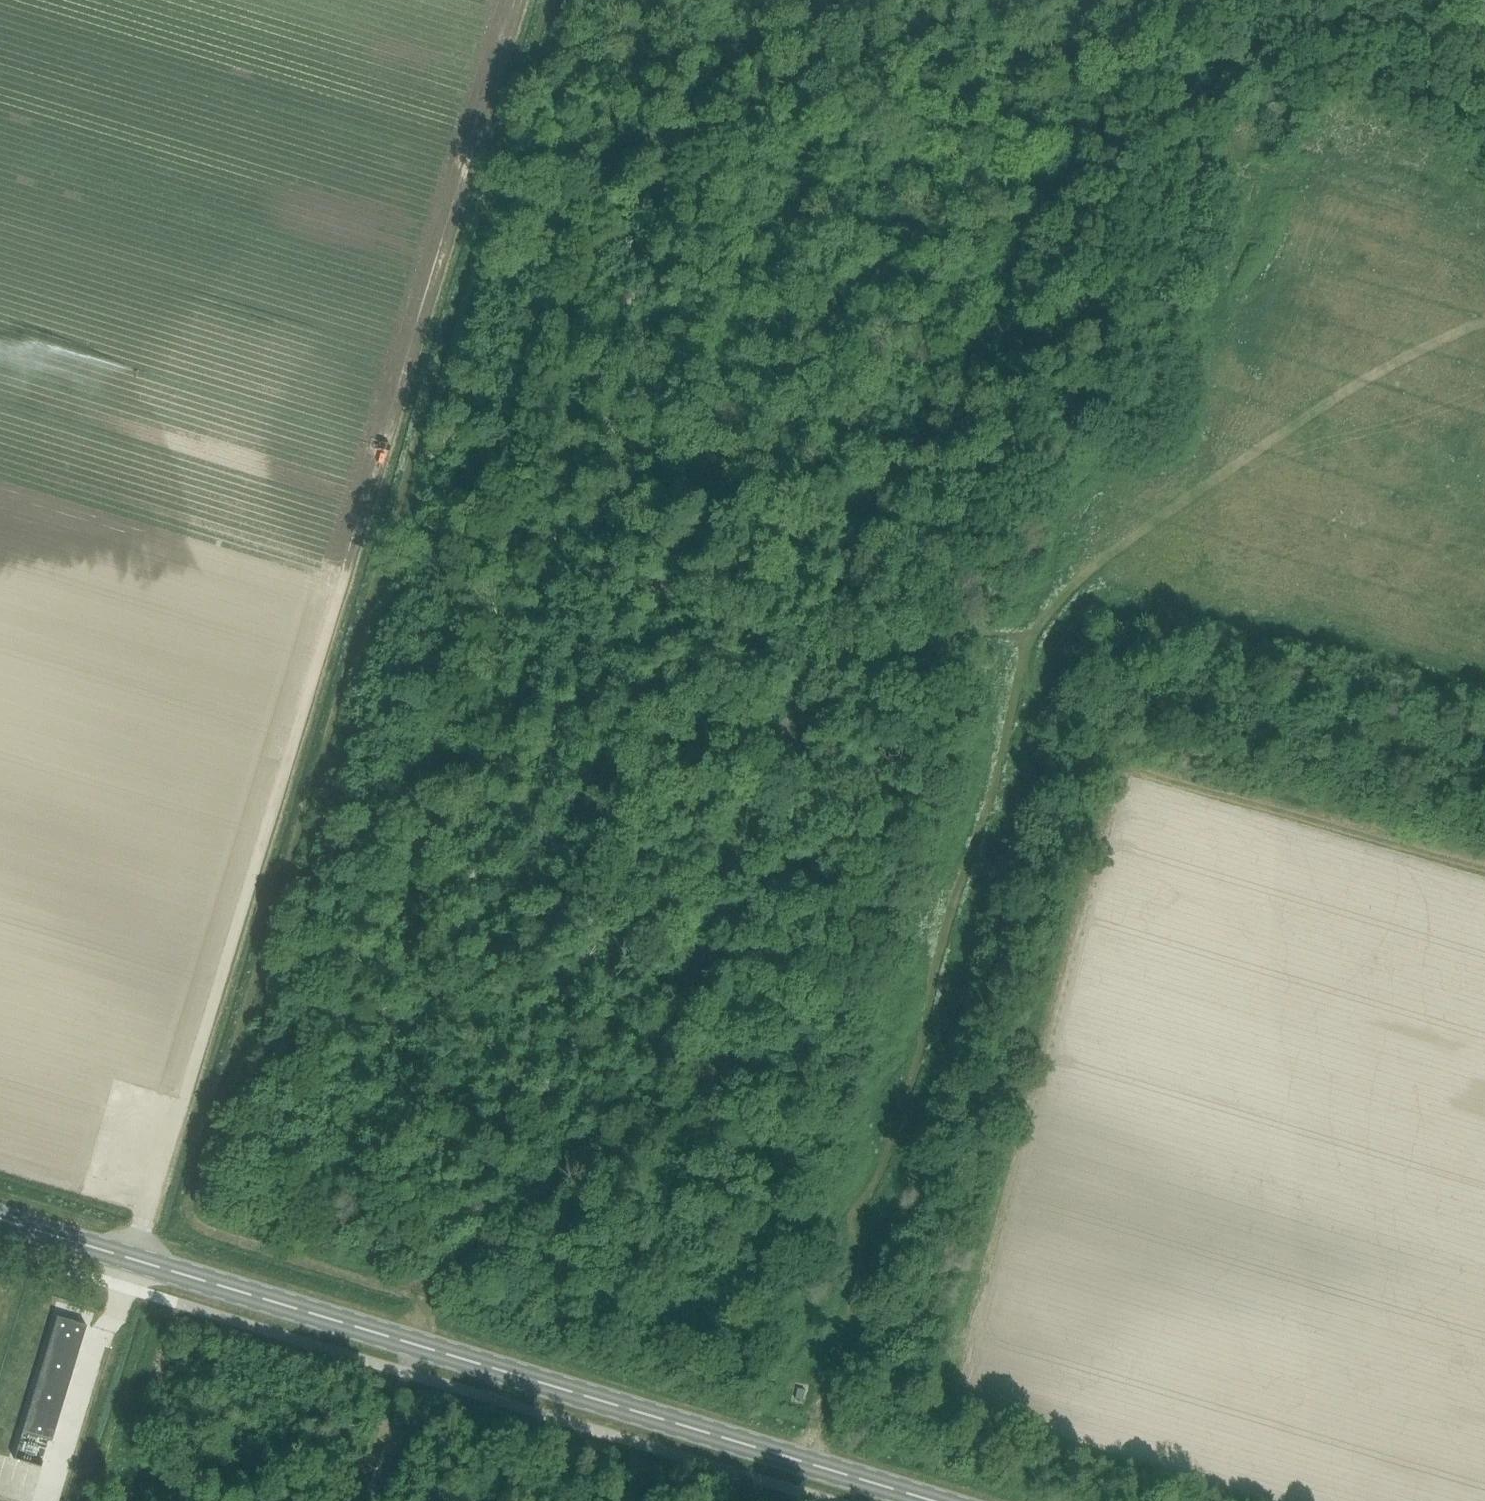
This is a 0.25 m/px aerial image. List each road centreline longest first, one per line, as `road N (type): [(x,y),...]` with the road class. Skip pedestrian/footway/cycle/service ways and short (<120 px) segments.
road 1 (secondary): [(932,1500),(0,1220)]

